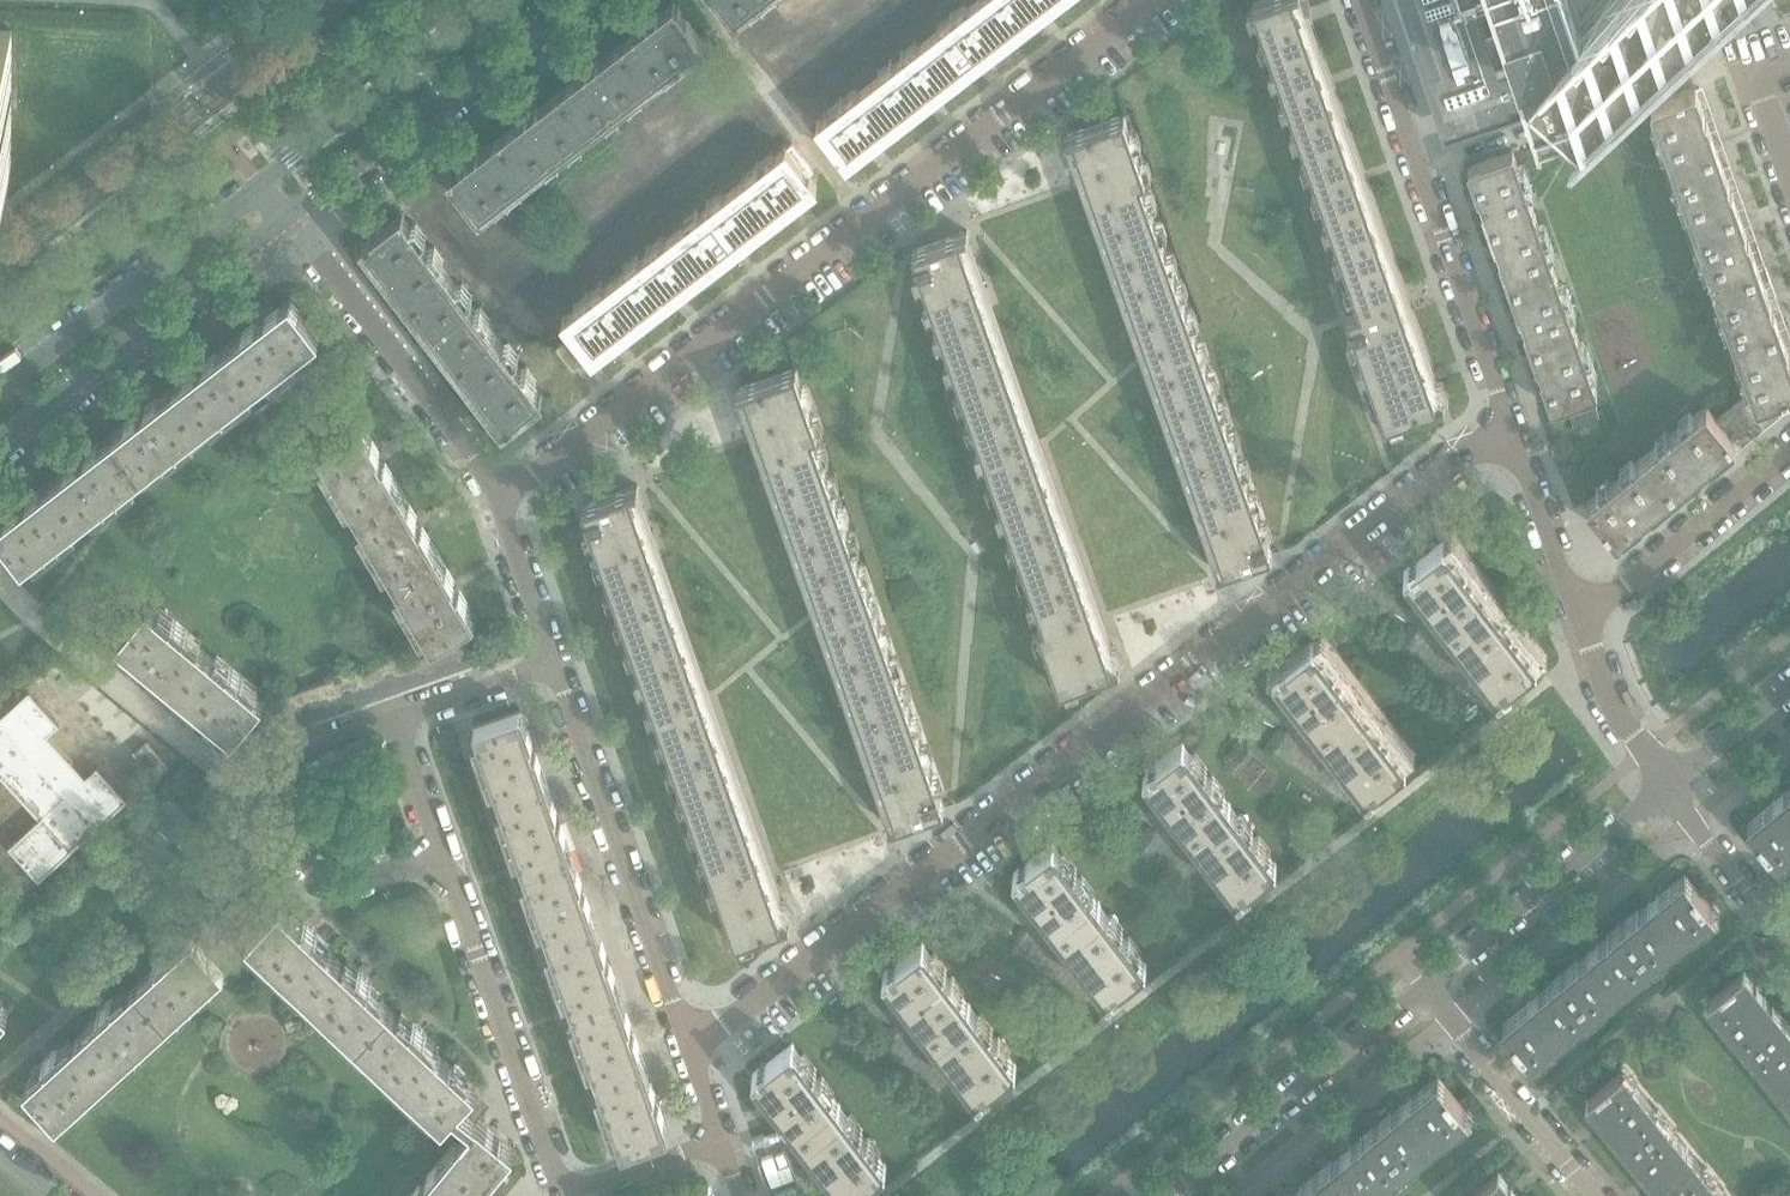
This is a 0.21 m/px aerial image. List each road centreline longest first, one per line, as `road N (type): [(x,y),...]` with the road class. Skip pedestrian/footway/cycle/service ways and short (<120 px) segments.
road 1 (residential): [(685,1036),(726,1023),(1474,443),(1507,434)]
road 2 (residential): [(1145,0),(496,496)]
road 3 (residential): [(721,1136),(568,1189),(552,1168),(439,850)]
road 4 (residential): [(1507,434),(1360,0)]
road 5 (residential): [(550,659),(685,1036)]
road 6 (residential): [(439,850),(337,883),(301,864),(281,828),(285,783),(307,752),(393,719)]
road 7 (tertiary): [(0,438),(287,219)]
road 8 (tertiary): [(287,219),(571,0)]
road 9 (residential): [(287,219),(471,451),(496,496)]
road 10 (residential): [(1426,988),(1167,1195)]
road 11 (tertiary): [(257,182),(0,379)]
road 12 (residential): [(1667,785),(1426,988)]
road 13 (tertiary): [(494,0),(257,182)]
road 14 (residential): [(1426,988),(1595,1195)]
road 15 (residential): [(1789,455),(1585,624)]
road 16 (residential): [(1585,624),(1507,434)]
road 17 (residential): [(1789,937),(1667,785)]
road 18 (residential): [(1667,785),(1618,712),(1585,624)]
road 19 (residential): [(496,496),(550,659)]
road 20 (residential): [(393,719),(550,659)]
road 21 (residential): [(1789,683),(1667,785)]
road 22 (residential): [(439,850),(393,719)]

